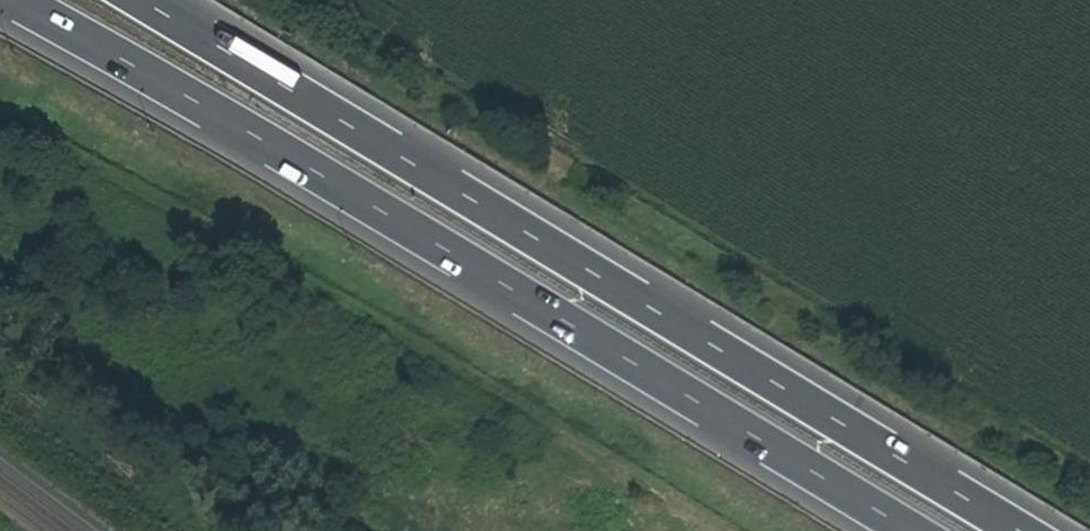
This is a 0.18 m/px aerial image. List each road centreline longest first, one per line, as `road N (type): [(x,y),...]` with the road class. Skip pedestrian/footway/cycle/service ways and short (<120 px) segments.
road 1 (motorway): [(17,0),(911,530)]
road 2 (motorway): [(1024,530),(136,0)]

